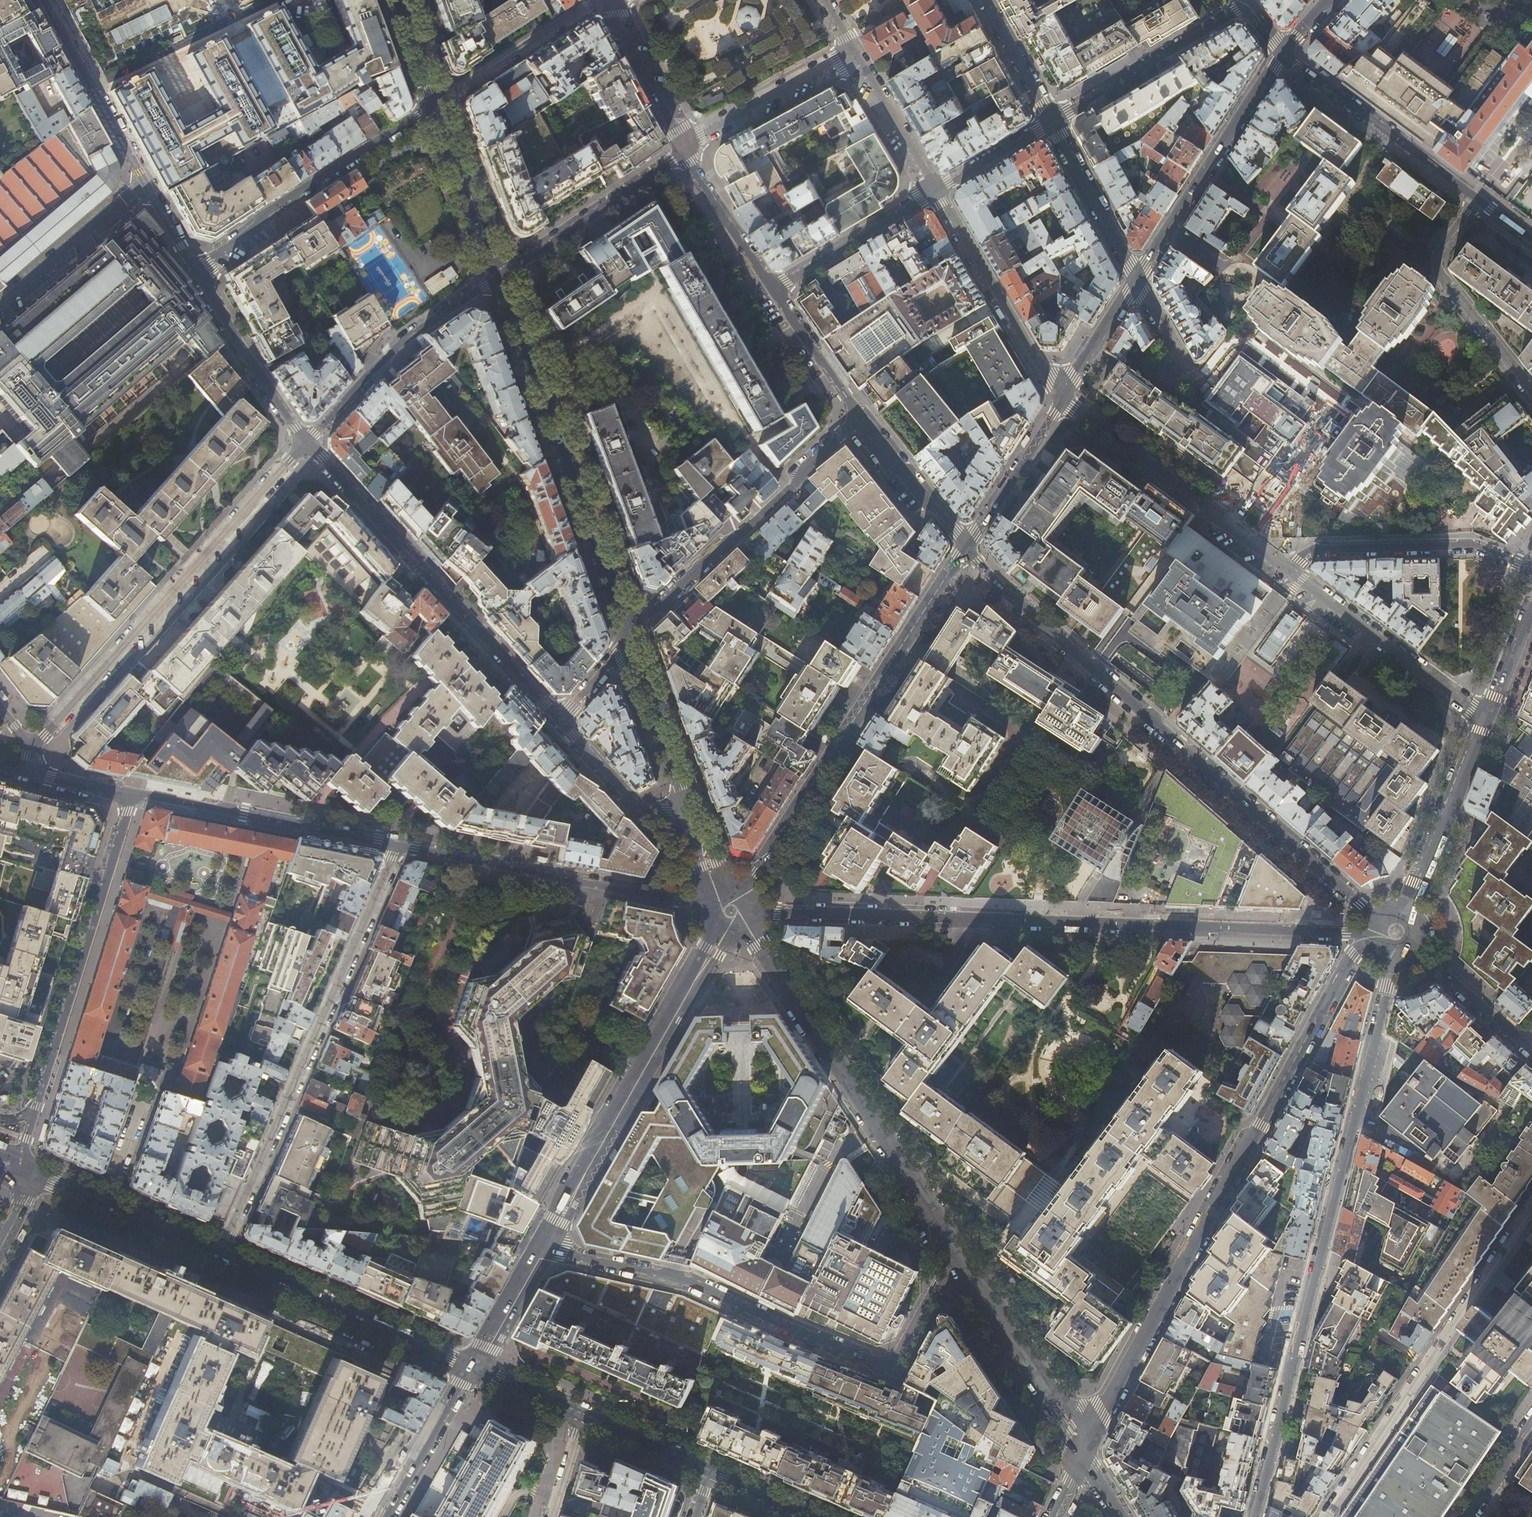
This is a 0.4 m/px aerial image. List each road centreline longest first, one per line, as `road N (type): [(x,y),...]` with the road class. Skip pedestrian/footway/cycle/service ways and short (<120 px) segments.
road 1 (residential): [(758,912),(1374,934)]
road 2 (residential): [(1083,1456),(1353,953),(1375,938)]
road 3 (residential): [(1257,1516),(1394,954)]
road 4 (residential): [(1378,919),(1001,588),(967,544)]
road 5 (residential): [(954,1251),(894,1360),(876,1364),(689,1280),(544,1248)]
road 6 (residential): [(398,844),(221,1253)]
road 7 (residential): [(31,750),(308,442)]
road 8 (tertiary): [(967,544),(744,889)]
road 9 (tertiary): [(500,277),(631,635)]
road 10 (tertiary): [(750,931),(954,1251)]
road 11 (residential): [(308,442),(562,722)]
road 12 (residential): [(1329,1516),(1531,1210)]
road 13 (tertiary): [(720,935),(544,1248)]
road 14 (residential): [(36,1113),(131,794)]
road 15 (residential): [(631,635),(863,416)]
road 16 (residential): [(707,904),(398,844)]
road 17 (residential): [(48,0),(197,274)]
road 18 (residential): [(435,105),(263,217),(256,233),(197,274)]
road 19 (residential): [(1061,399),(1288,571)]
road 20 (secondary): [(473,1367),(221,1253)]
road 21 (residential): [(398,844),(131,794)]
road 22 (tertiary): [(1283,53),(1137,278)]
road 23 (residential): [(308,442),(401,342),(500,277)]
road 24 (residential): [(1531,568),(1473,546),(1311,551),(1288,571)]
road 25 (residential): [(1288,571),(1484,718)]
road 26 (residential): [(1478,199),(1283,53)]
road 27 (tertiary): [(954,1251),(1083,1456)]
road 28 (residential): [(1061,399),(935,193)]
road 29 (residential): [(1478,199),(1436,265),(1531,387)]
road 30 (residential): [(1052,122),(1247,4)]
road 31 (residential): [(500,277),(684,150)]
road 32 (tertiary): [(1407,912),(1484,718)]
road 33 (residential): [(197,274),(308,442)]
road 34 (residential): [(684,150),(853,51)]
road 35 (residential): [(598,2),(435,105)]
road 36 (residential): [(773,290),(935,193)]
road 37 (tertiary): [(631,635),(693,810)]
road 38 (tertiary): [(435,105),(500,277)]
road 39 (residential): [(1052,122),(1137,278)]
road 40 (tertiary): [(1061,399),(967,544)]
road 41 (tertiary): [(473,1367),(387,1516)]
road 42 (residential): [(562,722),(640,807),(693,810)]
road 43 (residential): [(773,290),(684,150)]
road 44 (residential): [(967,544),(863,416)]
road 45 (residential): [(935,193),(853,51)]
road 46 (unclassified): [(684,150),(609,5)]
road 47 (residential): [(1531,1050),(1416,944)]
road 48 (residential): [(863,416),(773,290)]
road 49 (tertiary): [(1137,278),(1061,399)]
road 50 (residential): [(985,0),(1052,122)]
road 51 (tertiary): [(544,1248),(473,1367)]
road 52 (secondary): [(709,1473),(583,1416)]
road 53 (residential): [(935,193),(1052,122)]
road 54 (secondary): [(221,1253),(103,1202)]

